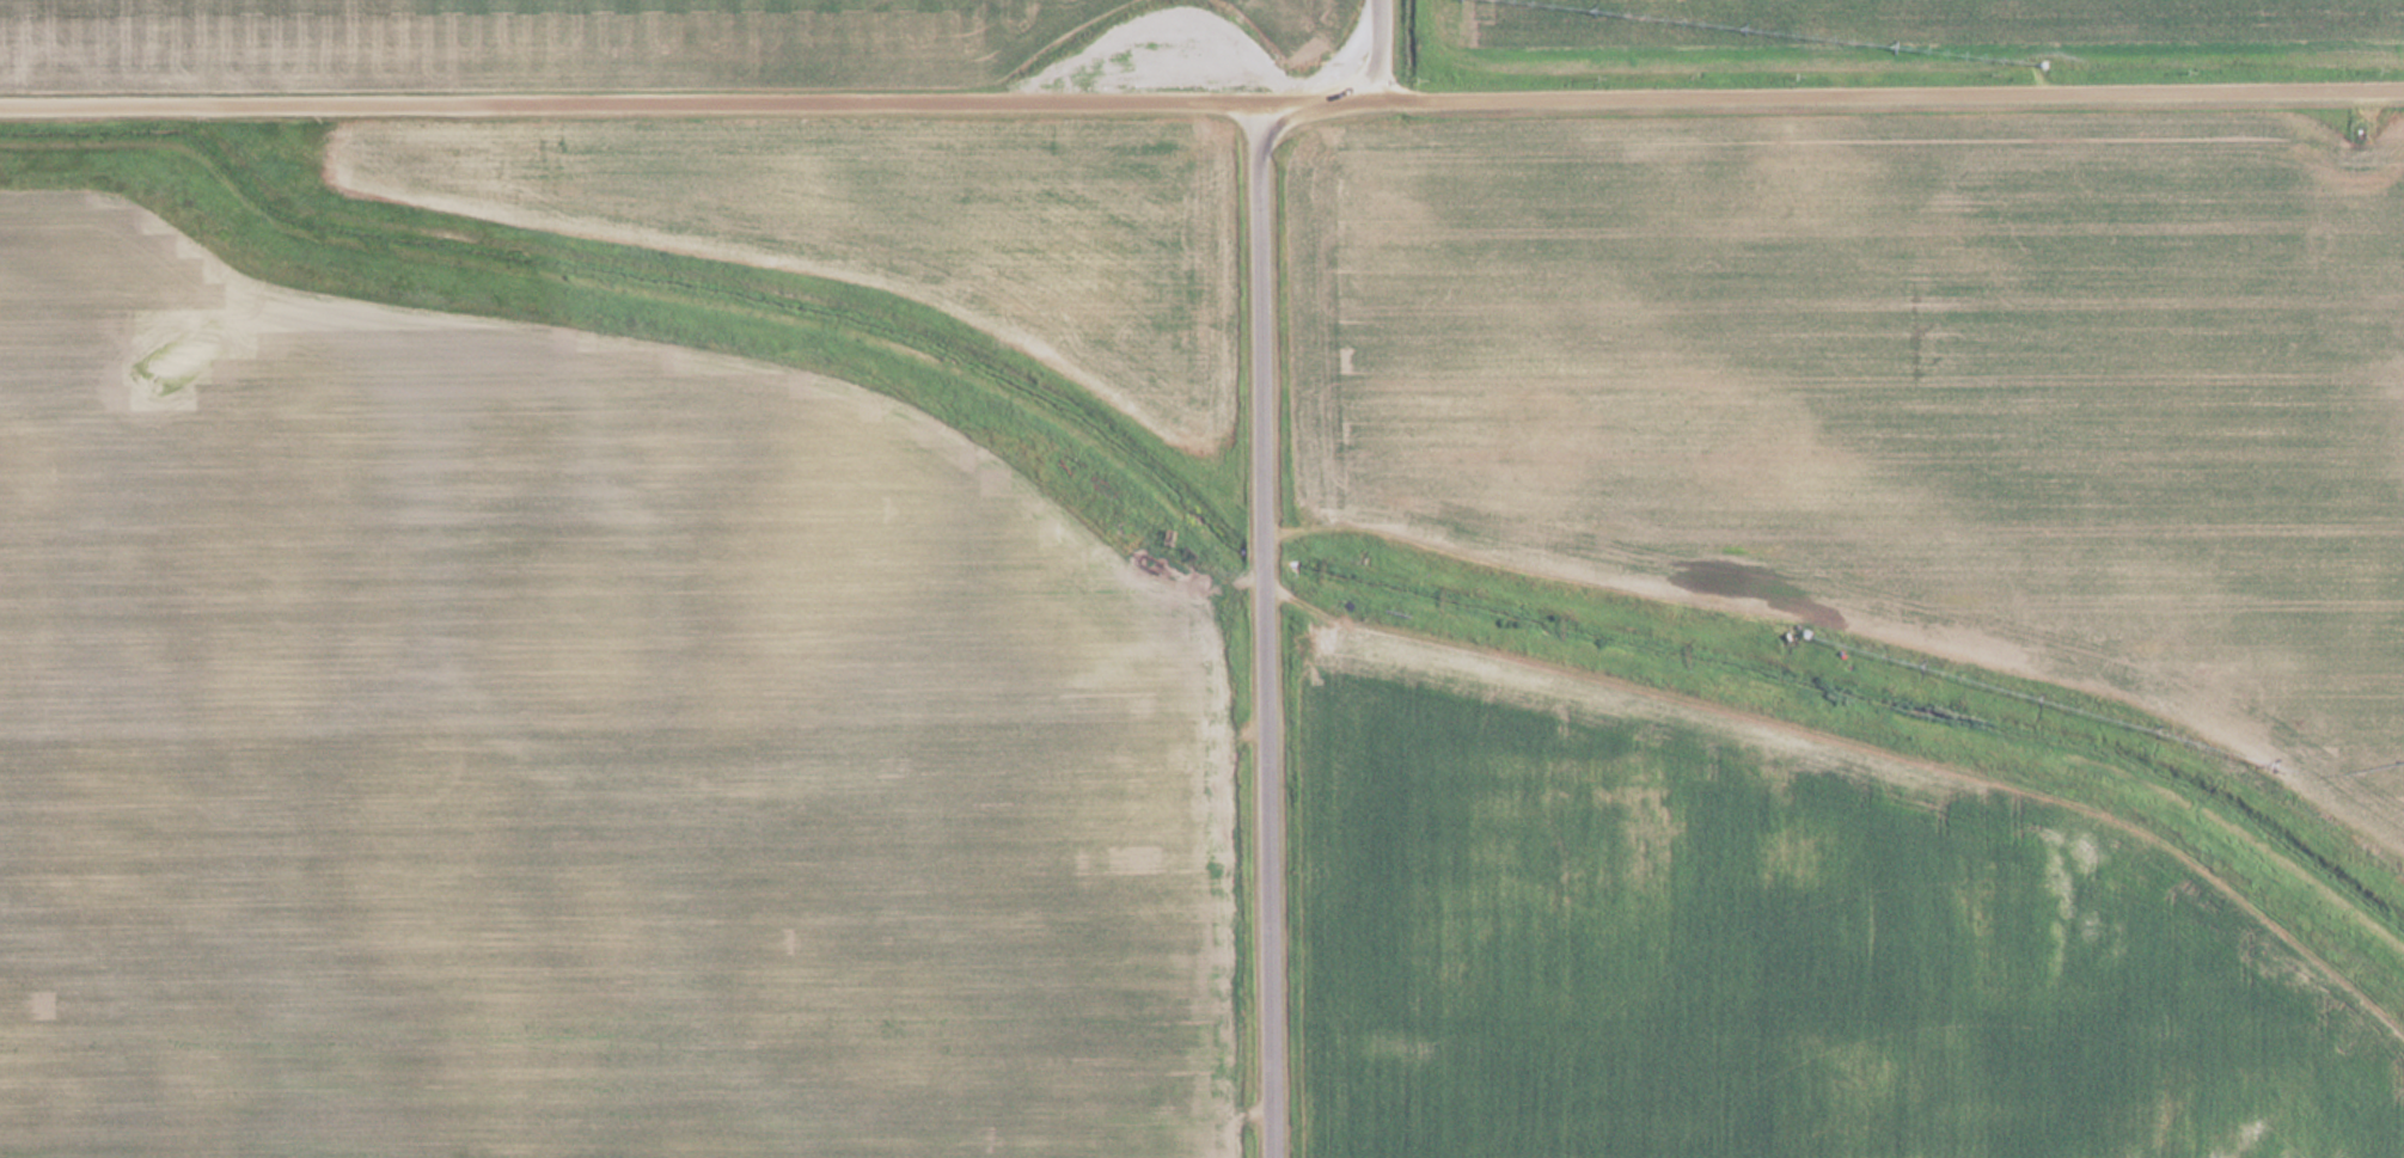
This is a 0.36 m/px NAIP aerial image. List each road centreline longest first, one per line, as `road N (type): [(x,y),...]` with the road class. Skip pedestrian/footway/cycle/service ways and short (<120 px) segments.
road 1 (residential): [(0,111),(2403,93)]
road 2 (residential): [(1280,1157),(1273,564),(1256,98)]

